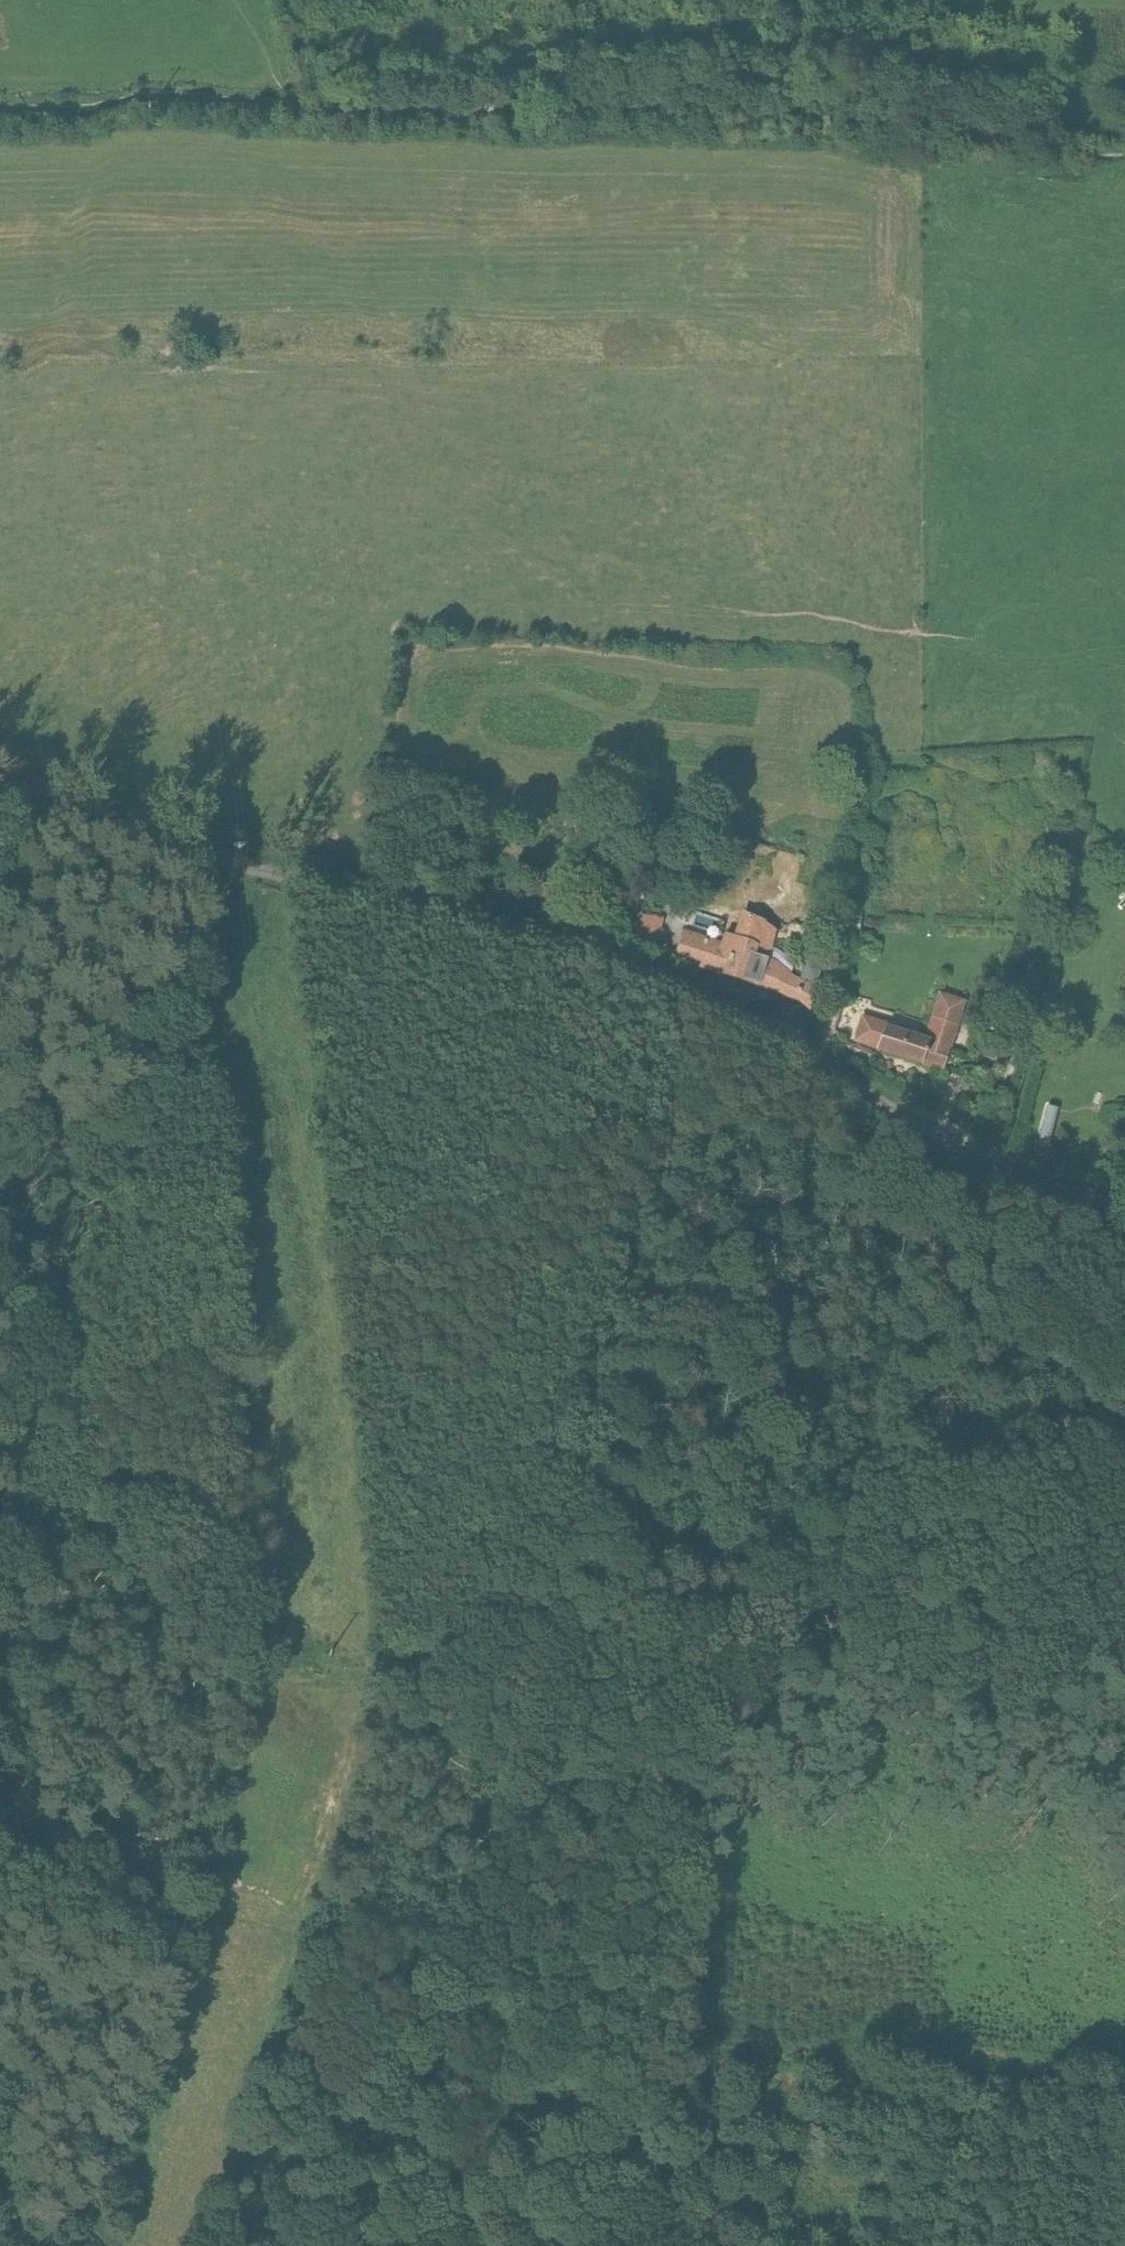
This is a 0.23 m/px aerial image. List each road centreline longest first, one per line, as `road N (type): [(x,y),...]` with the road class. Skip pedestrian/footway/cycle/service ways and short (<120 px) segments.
road 1 (unclassified): [(0,816),(574,969),(680,1007),(794,1061),(994,1170),(1042,1188),(1124,1198)]

